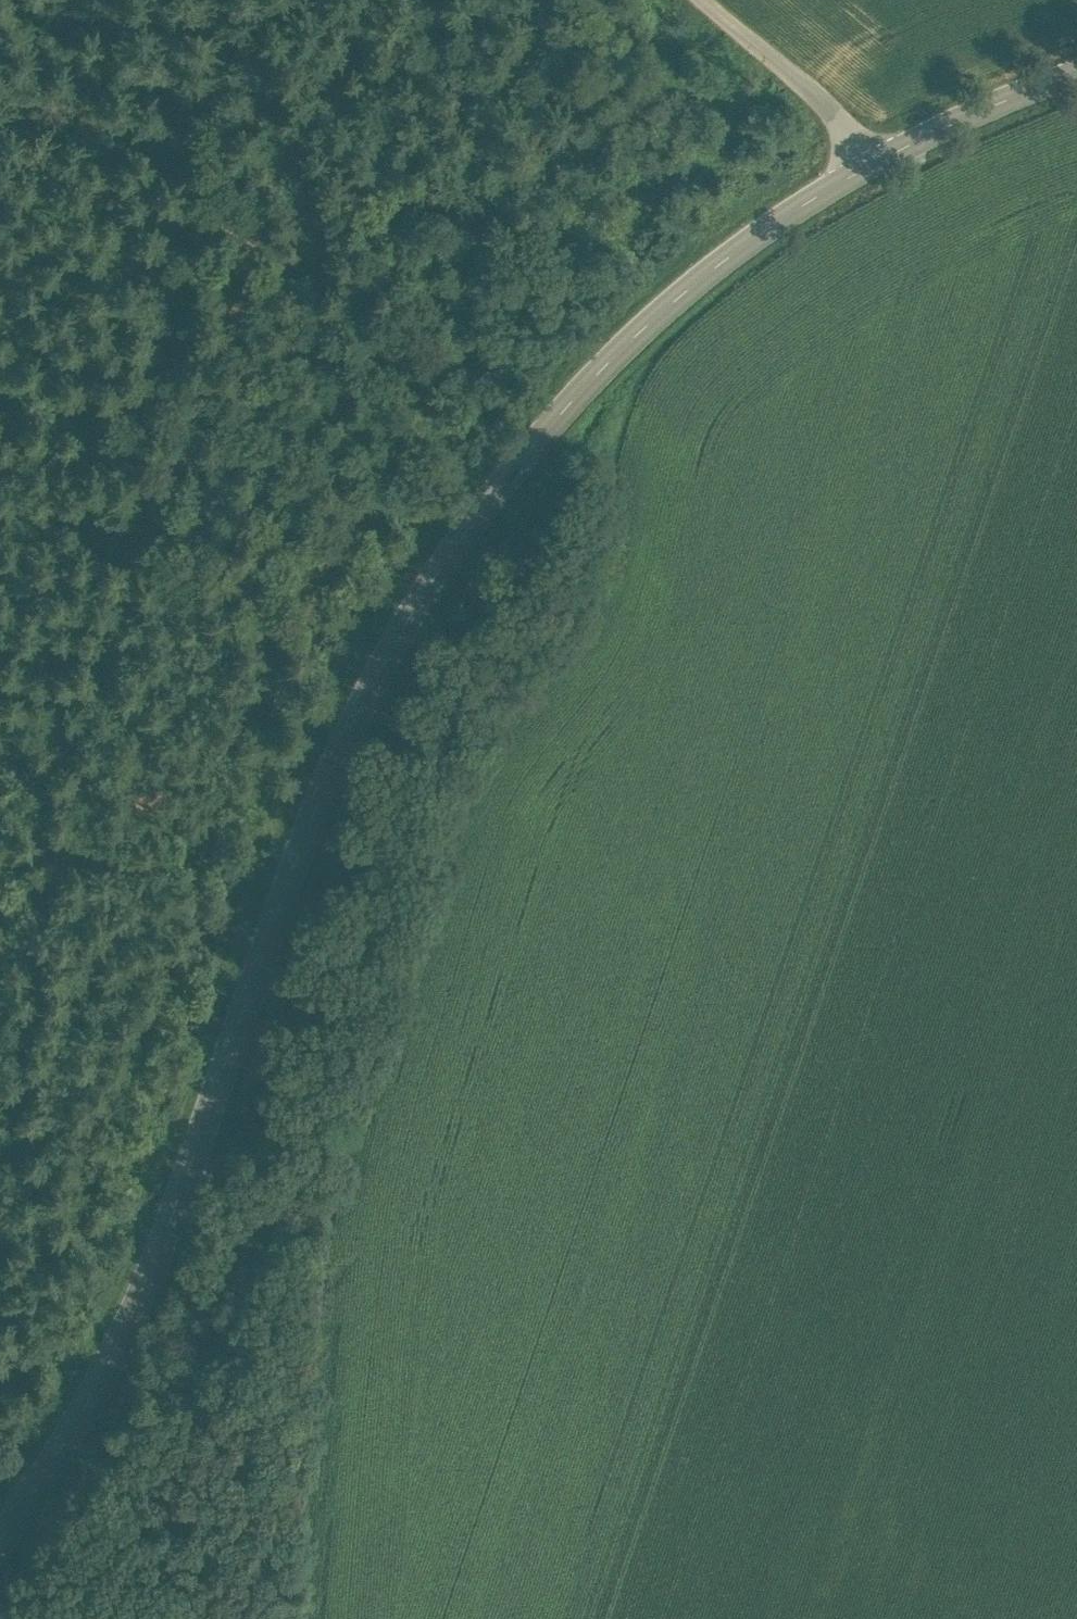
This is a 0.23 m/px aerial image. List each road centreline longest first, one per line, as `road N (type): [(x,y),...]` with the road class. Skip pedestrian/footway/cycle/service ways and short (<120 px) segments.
road 1 (secondary): [(0,1538),(75,1426),(156,1261),(331,770),(407,620),(490,500),(625,344),(713,269),(891,153),(1076,70)]
road 2 (track): [(67,1077),(101,900),(208,0)]
road 3 (track): [(67,1077),(75,1426)]
road 4 (track): [(891,153),(704,0)]

